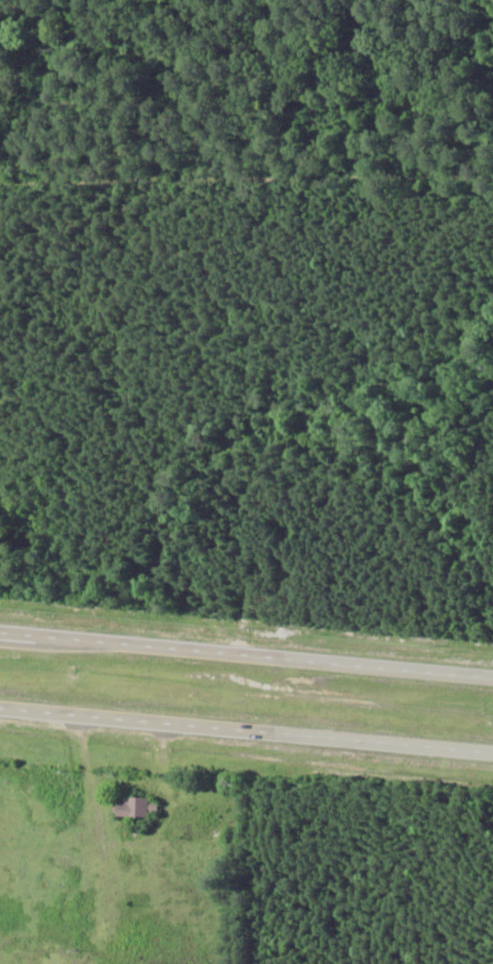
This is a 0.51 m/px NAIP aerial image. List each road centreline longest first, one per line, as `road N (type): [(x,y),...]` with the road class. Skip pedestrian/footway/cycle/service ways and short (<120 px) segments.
road 1 (trunk): [(0,708),(492,753)]
road 2 (trunk): [(492,678),(0,633)]

